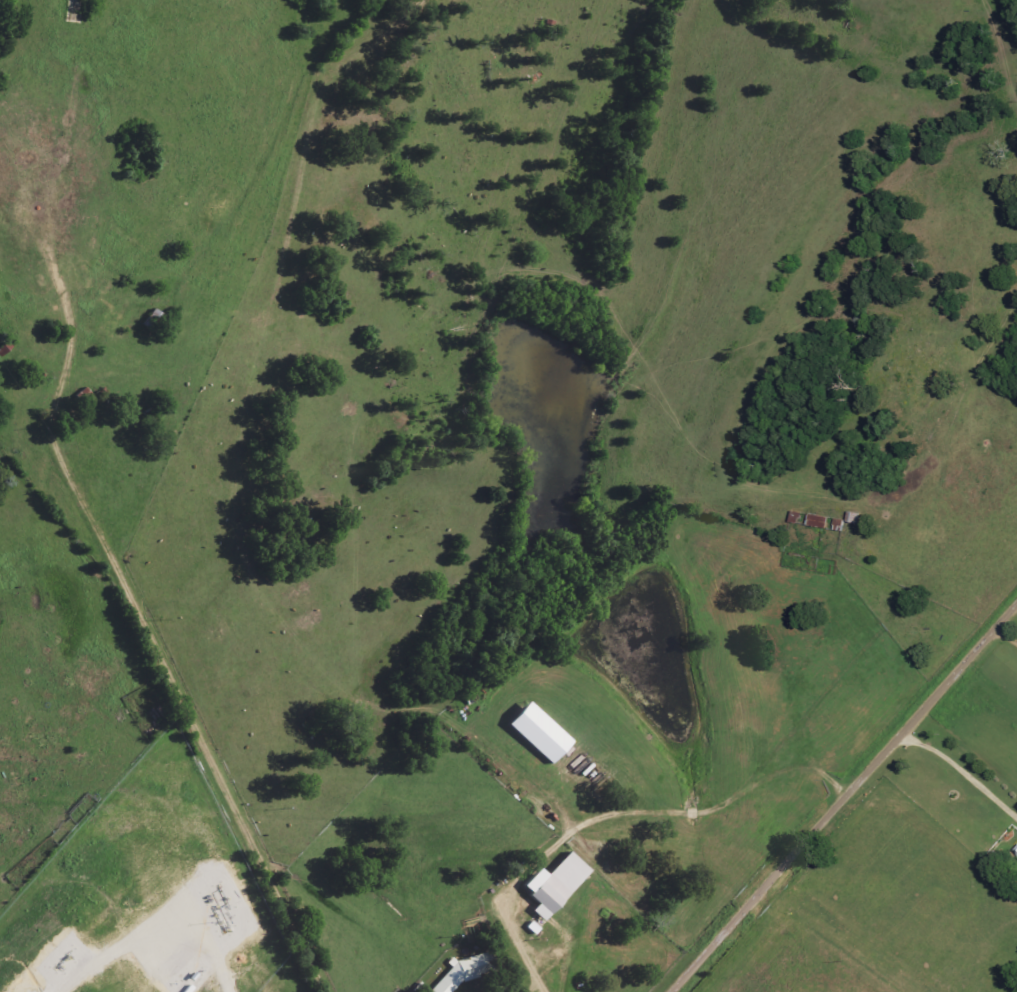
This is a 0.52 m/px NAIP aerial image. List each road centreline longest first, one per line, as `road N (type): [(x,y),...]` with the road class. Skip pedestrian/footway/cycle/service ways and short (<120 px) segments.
road 1 (residential): [(672,991),(1016,609)]

